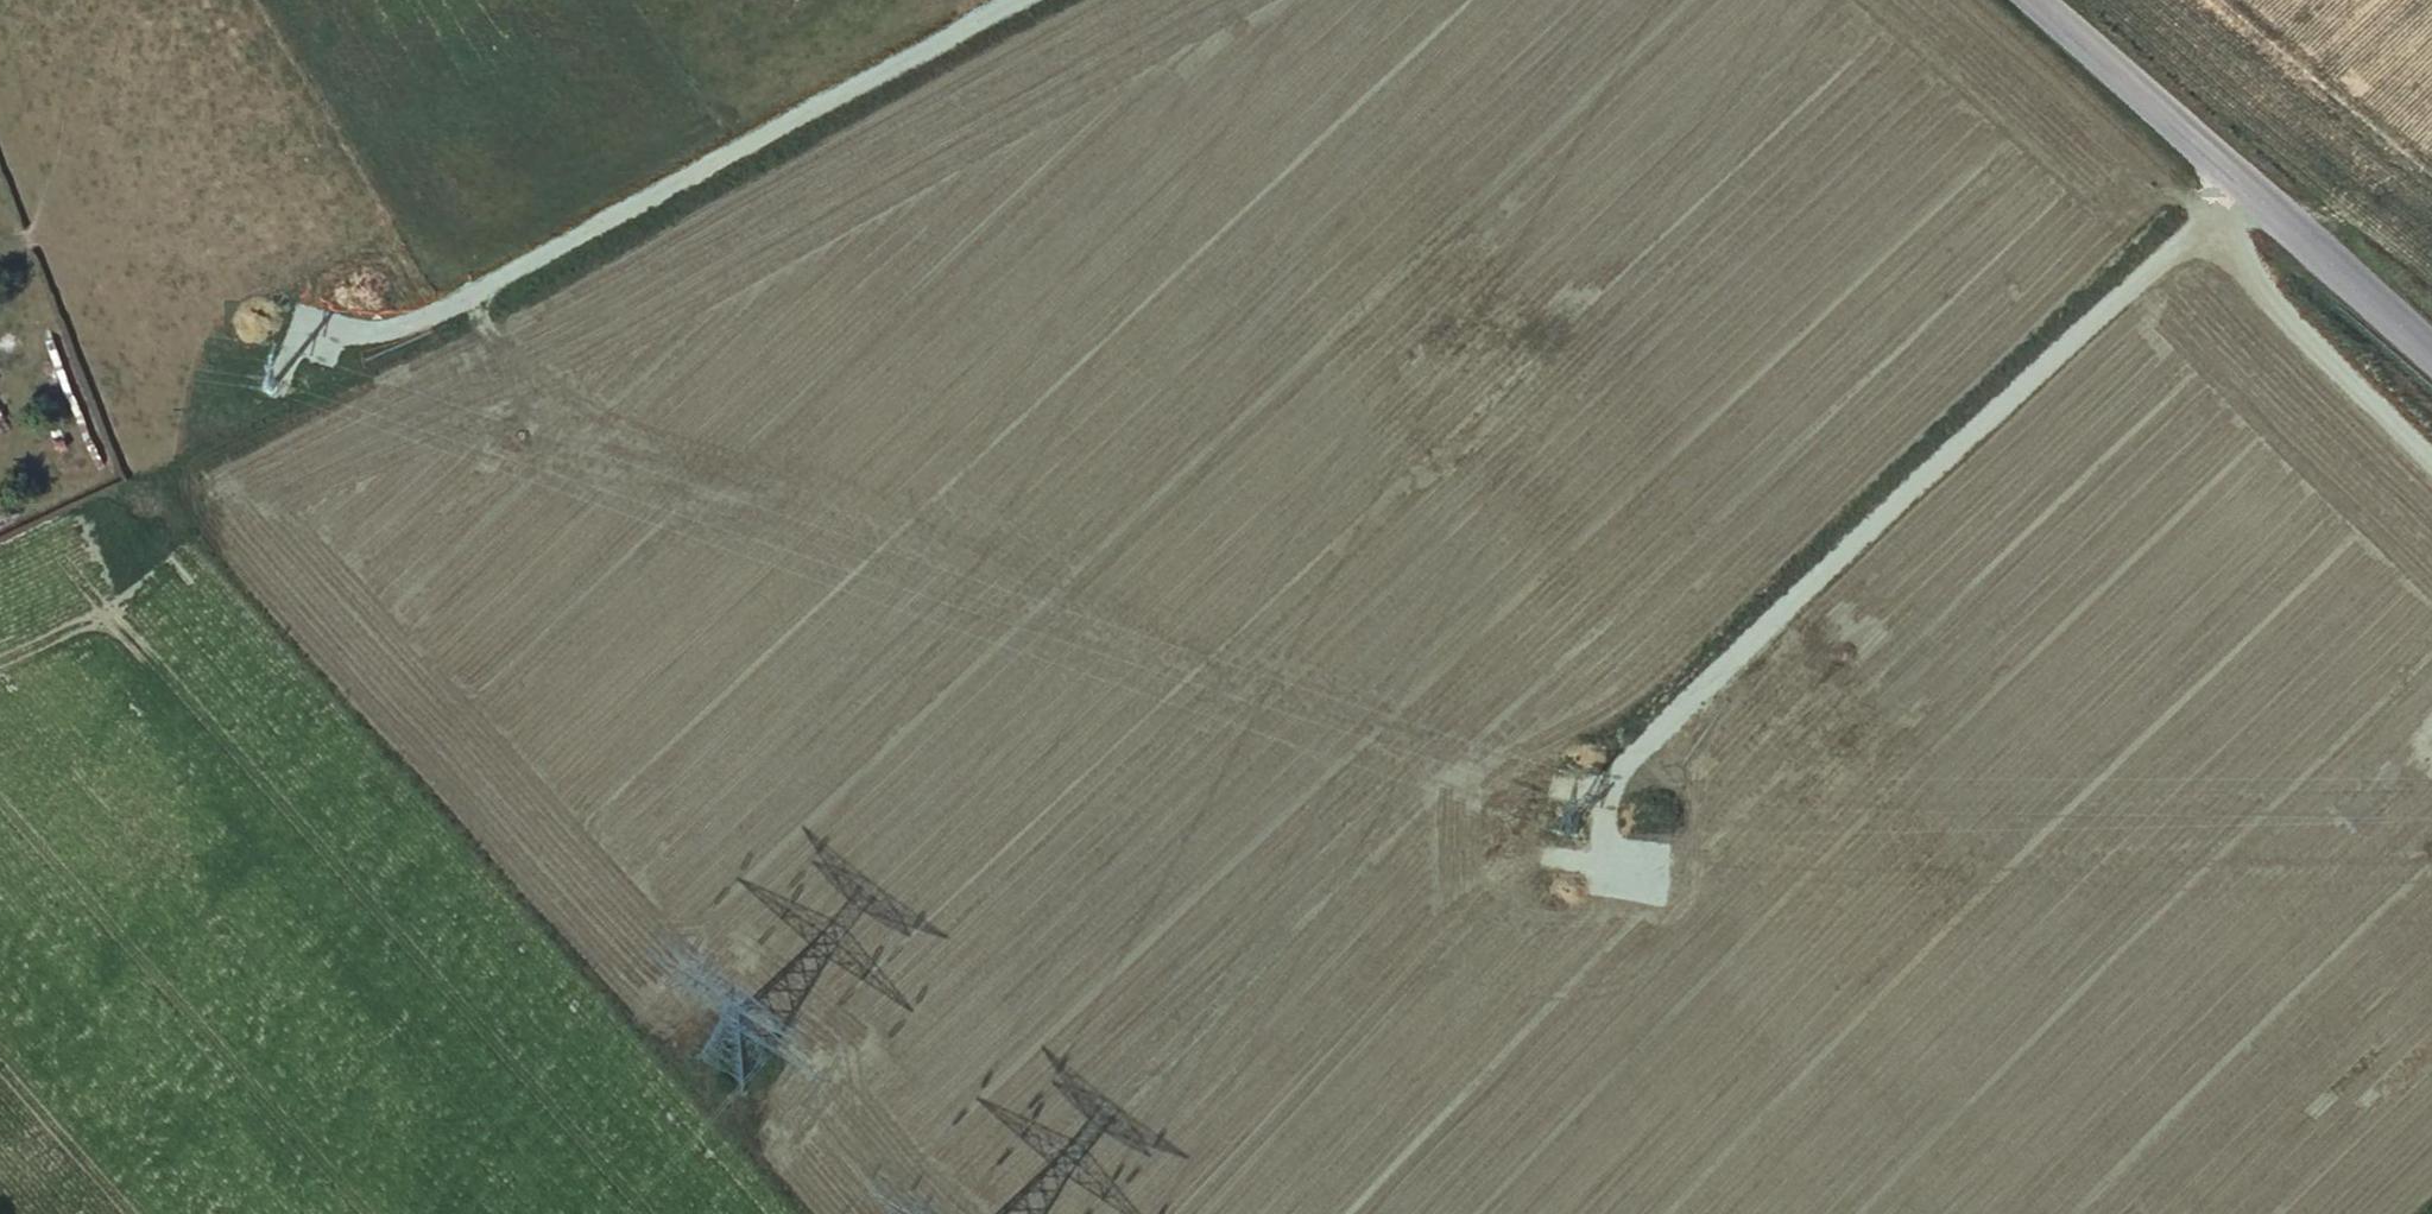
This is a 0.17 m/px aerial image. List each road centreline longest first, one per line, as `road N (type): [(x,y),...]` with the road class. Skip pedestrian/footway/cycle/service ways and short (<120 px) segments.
road 1 (track): [(2246,180),(1615,767),(1608,859)]
road 2 (track): [(999,0),(411,330),(313,329),(287,358)]
road 3 (tertiary): [(2431,343),(2042,0)]
road 4 (track): [(2200,223),(2431,454)]

